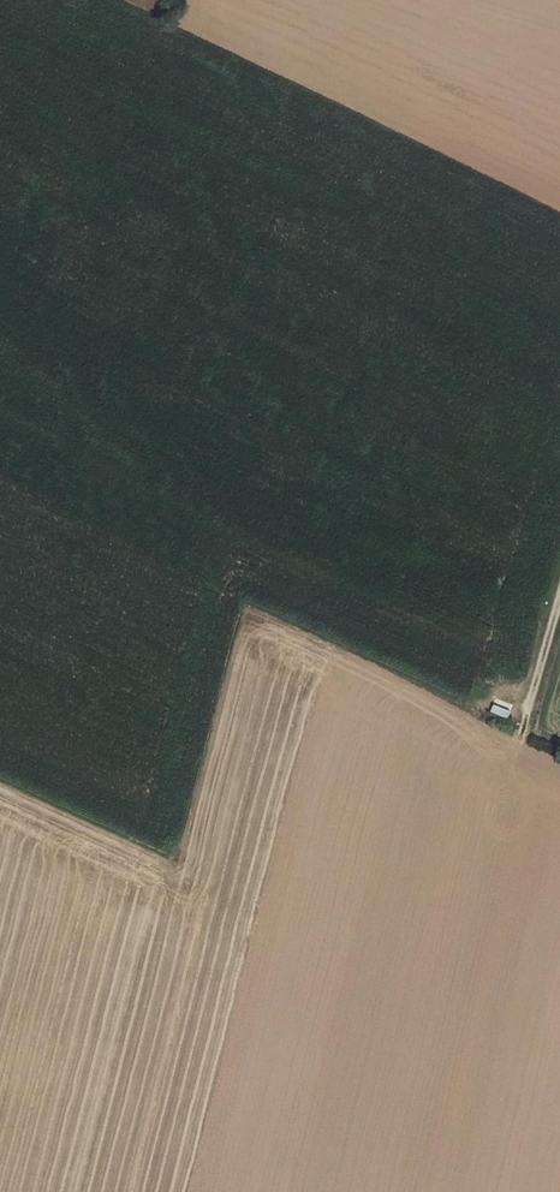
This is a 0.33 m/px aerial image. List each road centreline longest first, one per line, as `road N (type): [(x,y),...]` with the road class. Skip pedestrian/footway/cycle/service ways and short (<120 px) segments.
road 1 (track): [(559,600),(520,741)]

